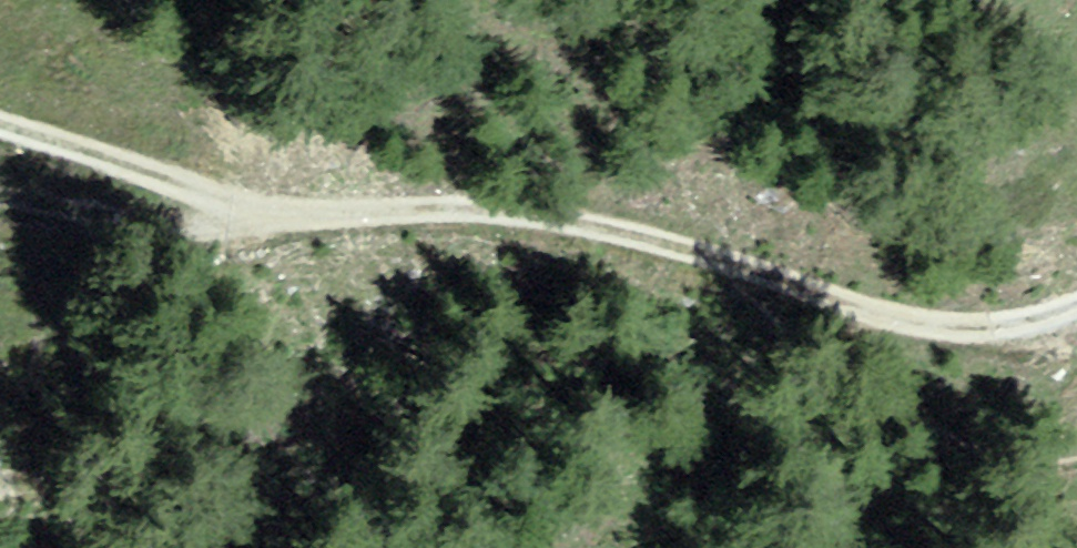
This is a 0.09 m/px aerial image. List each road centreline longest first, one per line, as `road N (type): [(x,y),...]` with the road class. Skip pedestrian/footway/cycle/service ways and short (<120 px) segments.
road 1 (track): [(755,269),(519,210),(436,204),(283,217),(0,125)]
road 2 (track): [(1076,309),(975,332),(892,317),(755,269)]
road 3 (track): [(283,217),(198,227),(0,207)]

